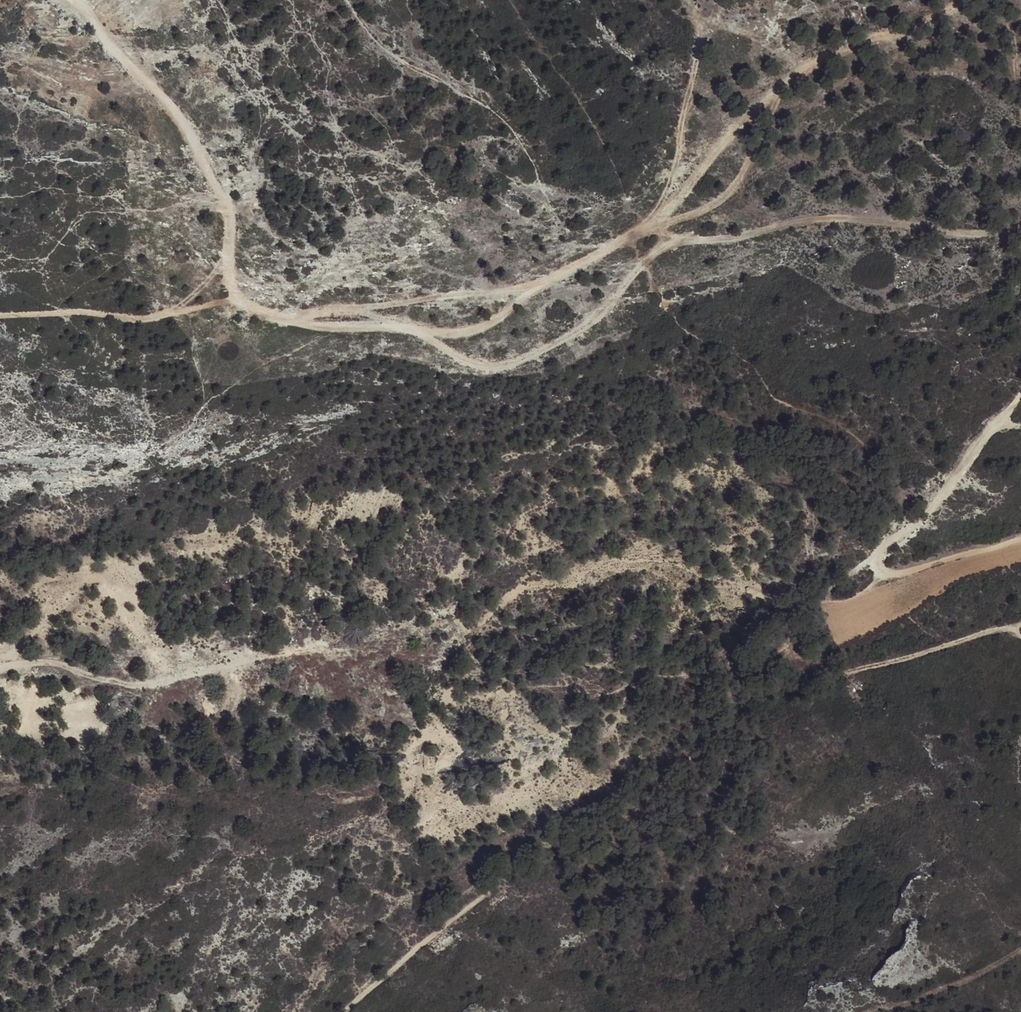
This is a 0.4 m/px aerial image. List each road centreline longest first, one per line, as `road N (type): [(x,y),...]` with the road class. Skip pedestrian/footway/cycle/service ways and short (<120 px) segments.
road 1 (track): [(0,677),(25,666),(65,666),(122,688),(164,693),(275,648),(435,654),(523,598),(617,568),(719,567),(836,675),(1011,626)]
road 2 (track): [(341,1011),(536,850),(632,808),(709,731),(750,665),(917,526),(1020,395)]
road 3 (track): [(669,245),(590,321),(512,365),(478,369),(414,334),(265,315),(225,282),(231,198),(171,97),(125,67),(99,21),(76,0)]
road 4 (track): [(980,0),(911,32),(858,44),(781,87),(735,128),(665,211),(669,245)]
road 5 (track): [(669,245),(809,219),(981,238),(1020,228)]
road 6 (track): [(414,334),(471,332),(665,211)]
road 7 (track): [(284,319),(546,284)]
road 8 (track): [(241,301),(114,316),(0,317)]
road 9 (track): [(883,552),(884,569),(1020,539)]

